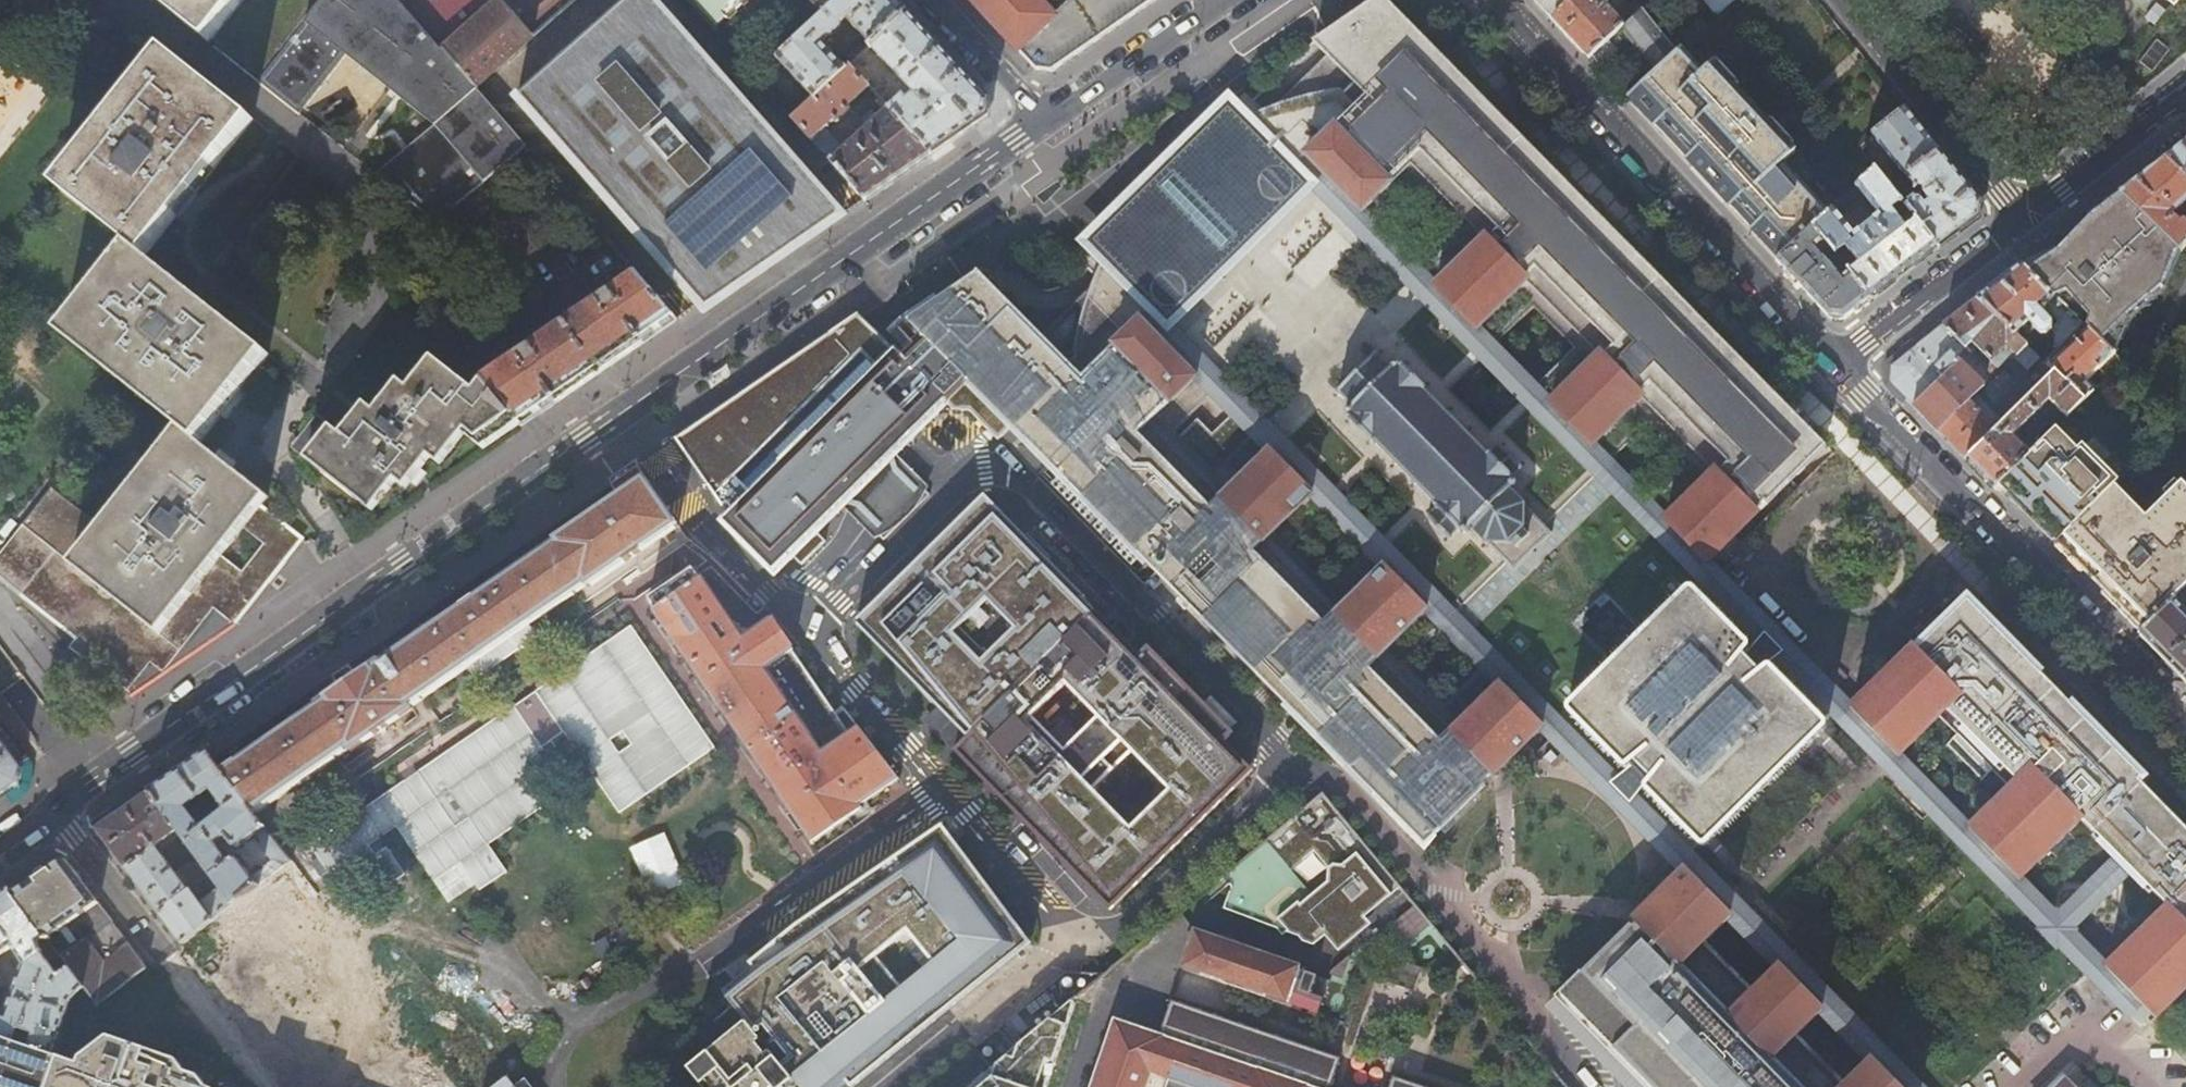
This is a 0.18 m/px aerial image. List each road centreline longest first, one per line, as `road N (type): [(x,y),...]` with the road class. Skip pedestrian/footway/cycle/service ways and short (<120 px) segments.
road 1 (tertiary): [(54,809),(1017,138),(1049,123)]
road 2 (residential): [(1844,364),(2185,733)]
road 3 (residential): [(1844,364),(1502,0)]
road 4 (residential): [(54,809),(266,1086)]
road 5 (residential): [(1840,0),(2025,219)]
road 6 (residential): [(2025,219),(1844,364)]
road 7 (tertiary): [(1049,123),(1227,0)]
road 8 (residential): [(2185,96),(2025,219)]
road 9 (residential): [(1165,946),(1100,1014),(1075,1086)]
road 10 (residential): [(939,0),(1049,123)]

